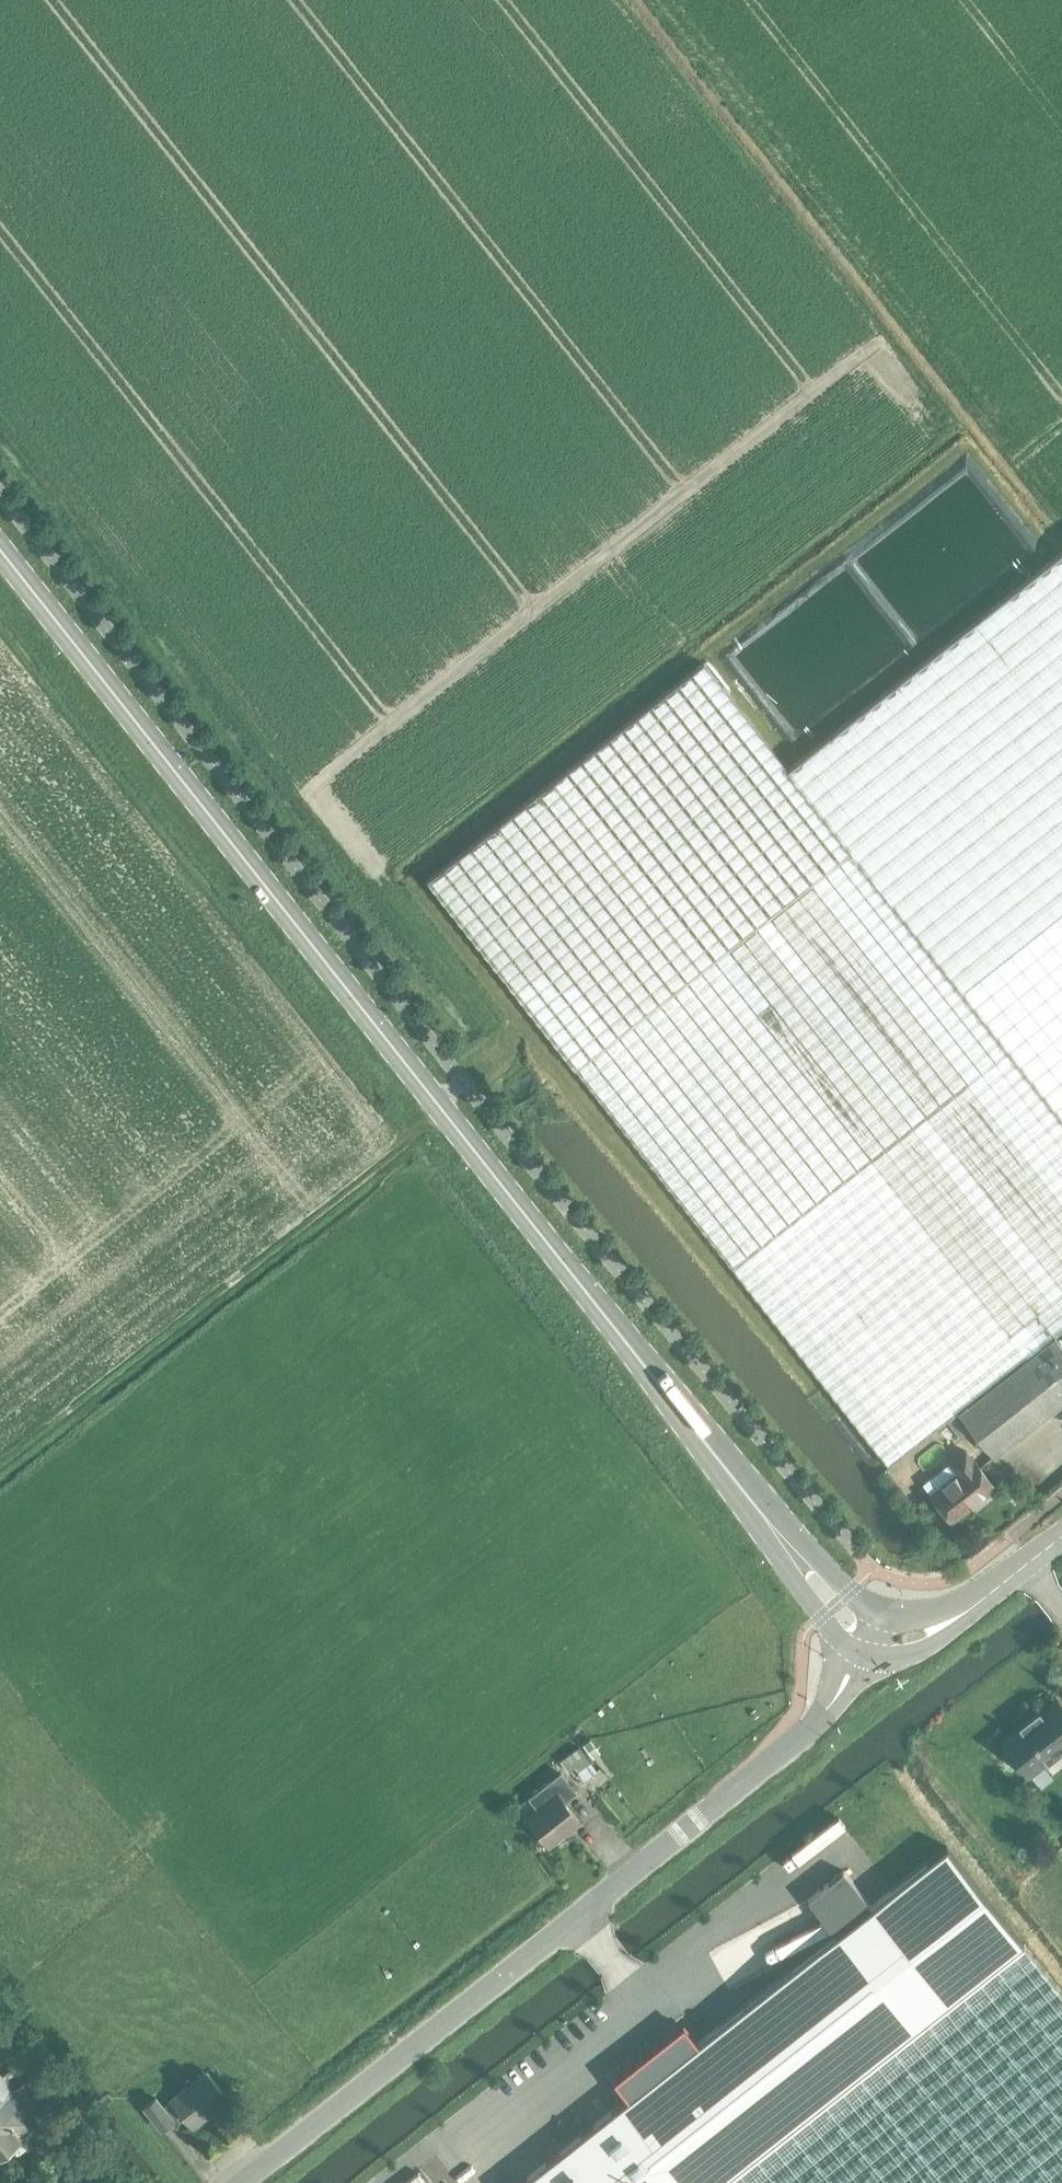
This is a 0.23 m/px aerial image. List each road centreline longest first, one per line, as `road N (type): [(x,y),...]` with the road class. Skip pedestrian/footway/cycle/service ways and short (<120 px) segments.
road 1 (secondary): [(769,1523),(0,552)]
road 2 (tertiary): [(235,2182),(785,1752),(841,1695),(864,1652)]
road 3 (secondary): [(769,1523),(807,1597),(842,1641),(864,1652)]
road 4 (secondary): [(881,1613),(769,1523)]
road 5 (secondary): [(864,1652),(918,1649),(975,1605)]

